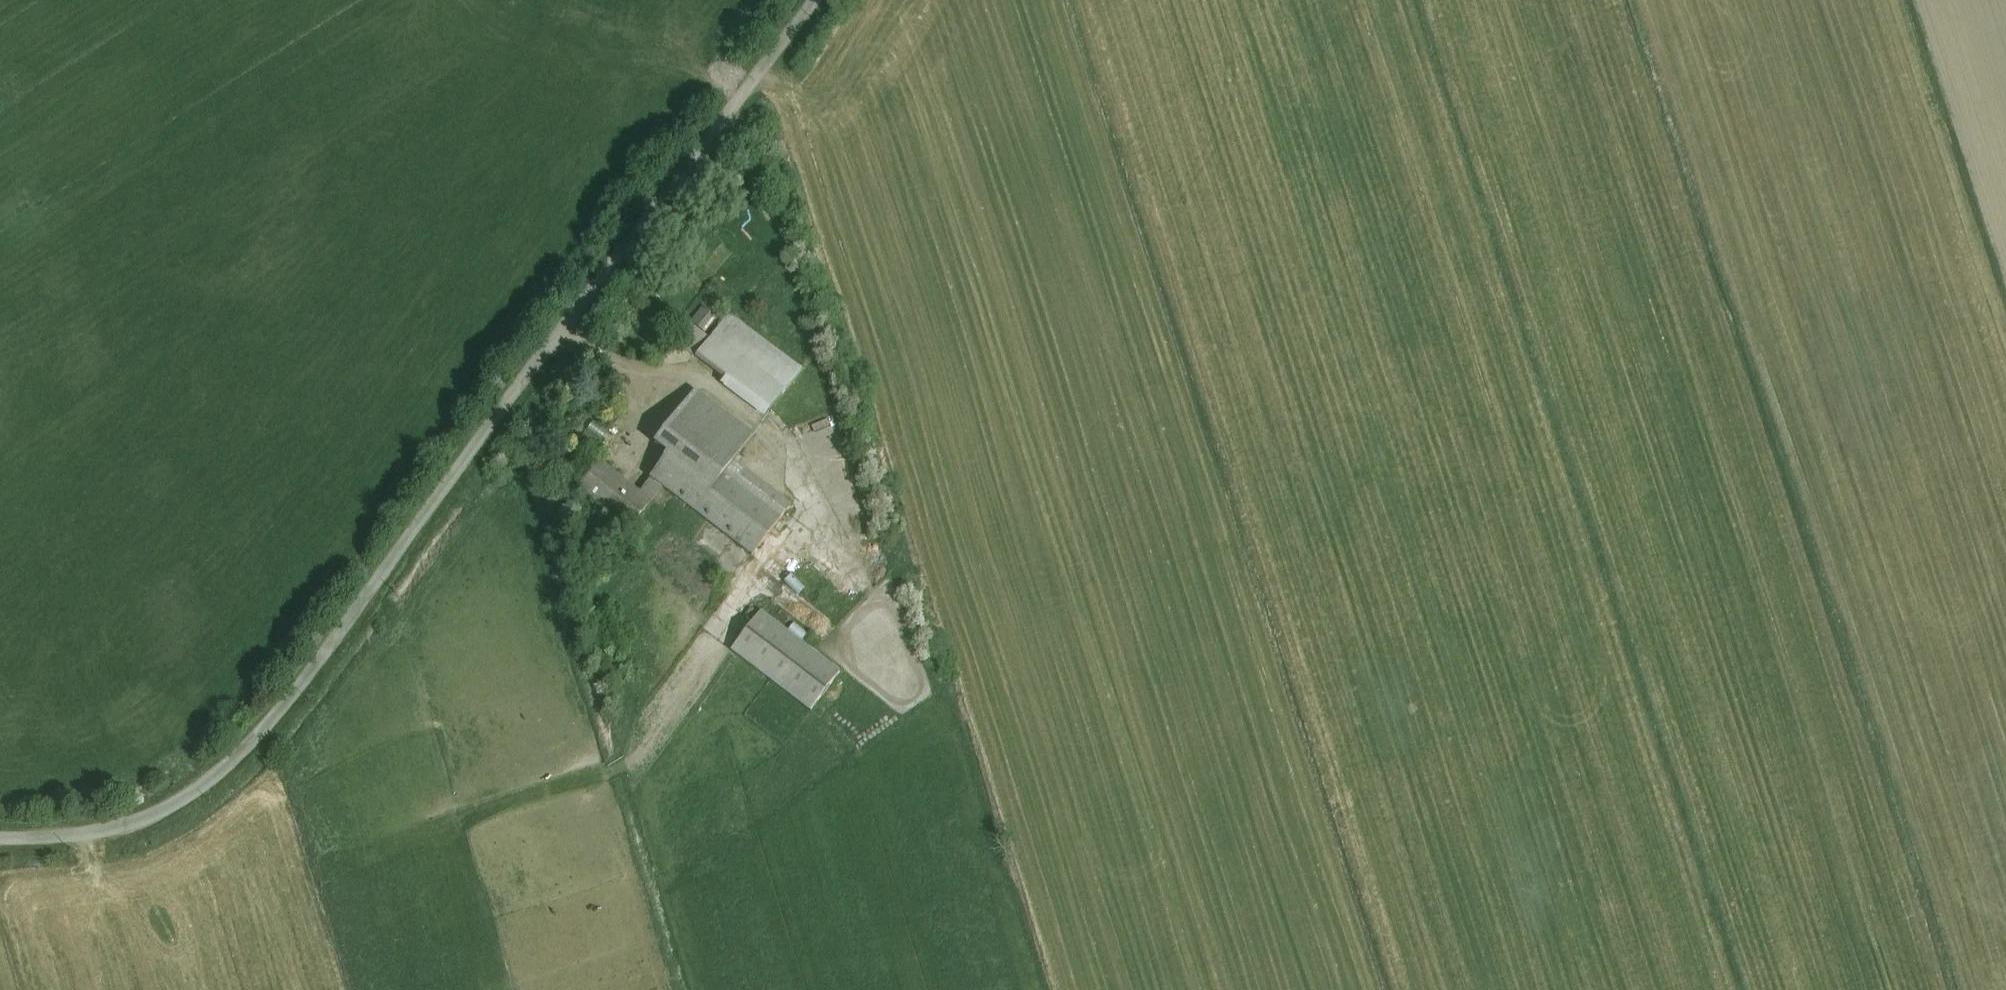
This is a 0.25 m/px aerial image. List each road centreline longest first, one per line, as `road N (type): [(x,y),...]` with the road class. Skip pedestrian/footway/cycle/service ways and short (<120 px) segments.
road 1 (unclassified): [(0,837),(96,832),(151,816),(195,793),(253,742),(818,0)]

